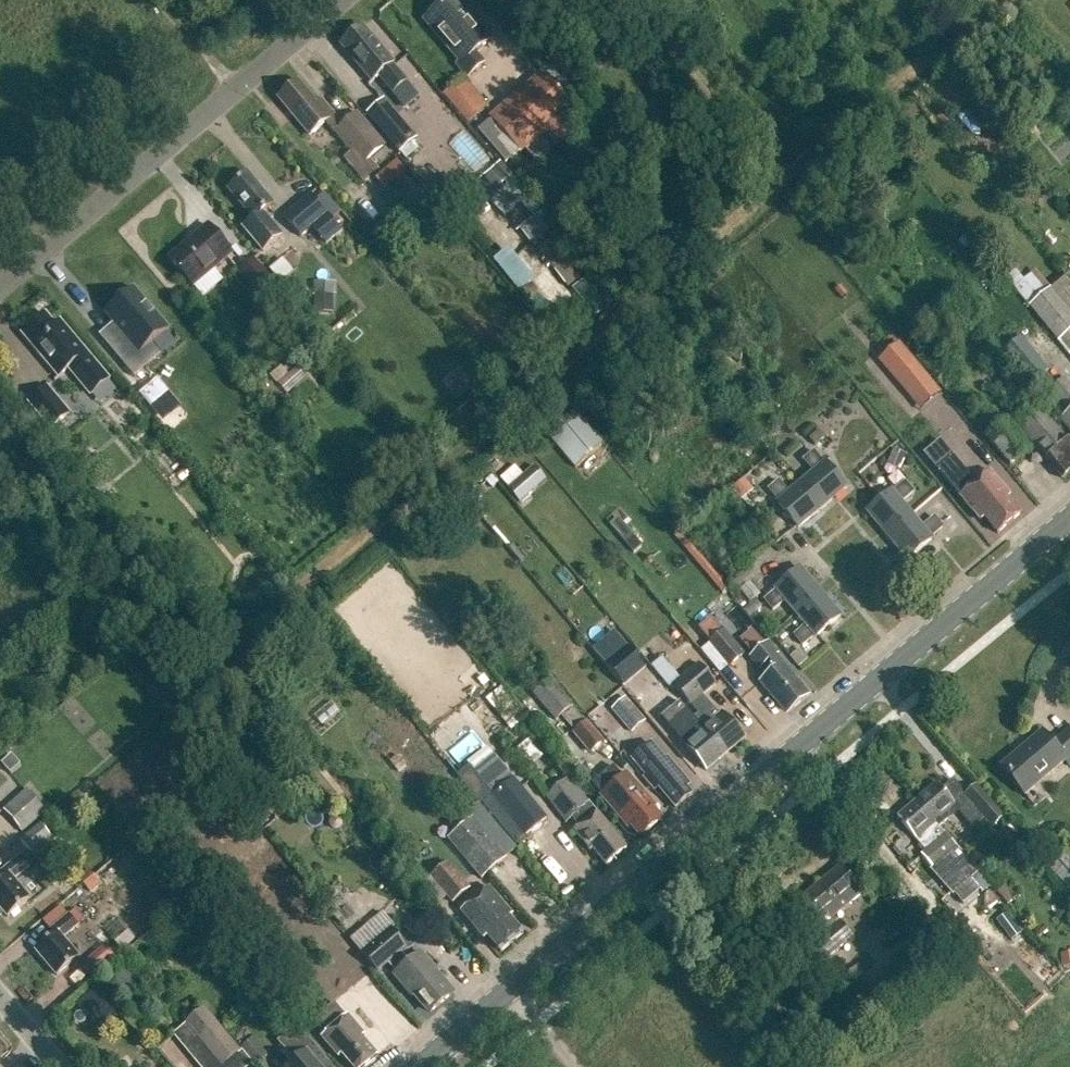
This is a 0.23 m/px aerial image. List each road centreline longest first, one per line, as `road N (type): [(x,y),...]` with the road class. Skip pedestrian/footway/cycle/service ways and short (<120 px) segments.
road 1 (tertiary): [(417,1066),(1069,515)]
road 2 (unclassified): [(0,291),(344,0)]

